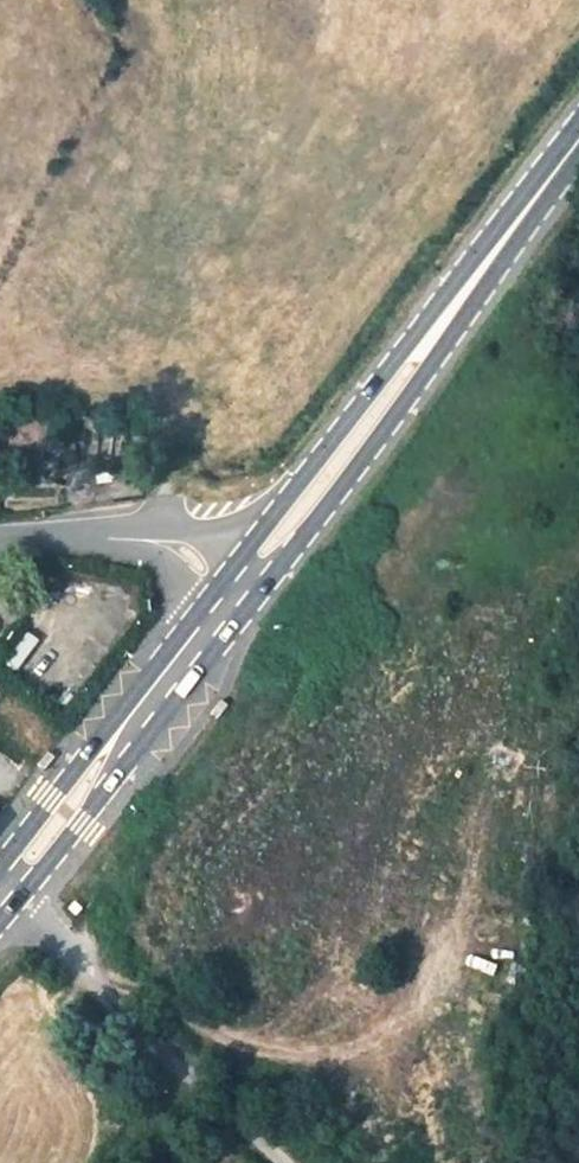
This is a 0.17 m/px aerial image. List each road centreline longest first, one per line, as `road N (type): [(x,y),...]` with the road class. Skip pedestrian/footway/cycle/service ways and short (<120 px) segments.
road 1 (primary): [(242,611),(365,452),(556,167)]
road 2 (primary): [(556,167),(213,586)]
road 3 (primary): [(0,914),(242,611)]
road 4 (primary): [(213,586),(0,855)]
road 5 (track): [(0,898),(170,1060)]
road 6 (unclassified): [(0,534),(161,544),(213,586)]
road 7 (track): [(170,1060),(278,1162)]

